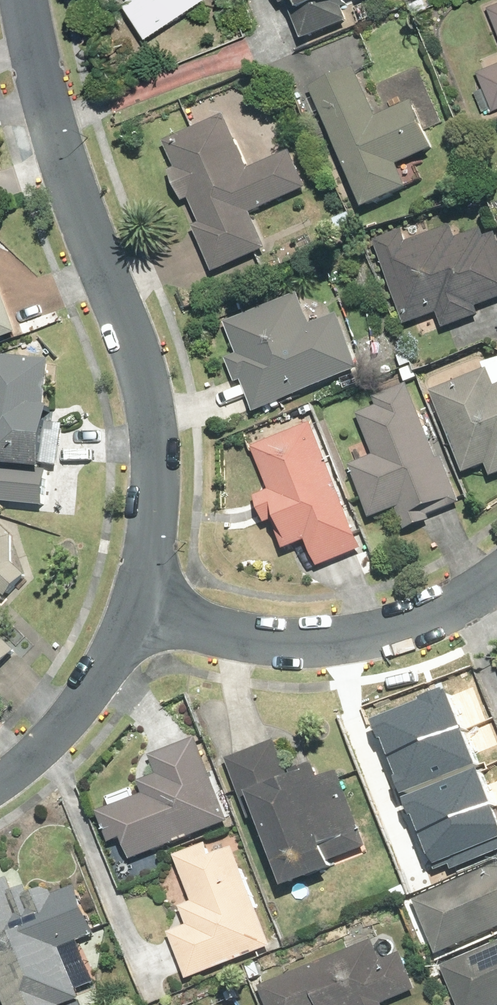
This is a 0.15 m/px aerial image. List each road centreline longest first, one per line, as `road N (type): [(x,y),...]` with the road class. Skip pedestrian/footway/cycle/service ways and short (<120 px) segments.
road 1 (residential): [(26,0),(50,110),(154,416),(158,465),(142,599)]
road 2 (residential): [(496,579),(405,623),(313,637),(227,626),(142,599)]
road 3 (residential): [(142,599),(94,691),(37,752),(0,776)]

